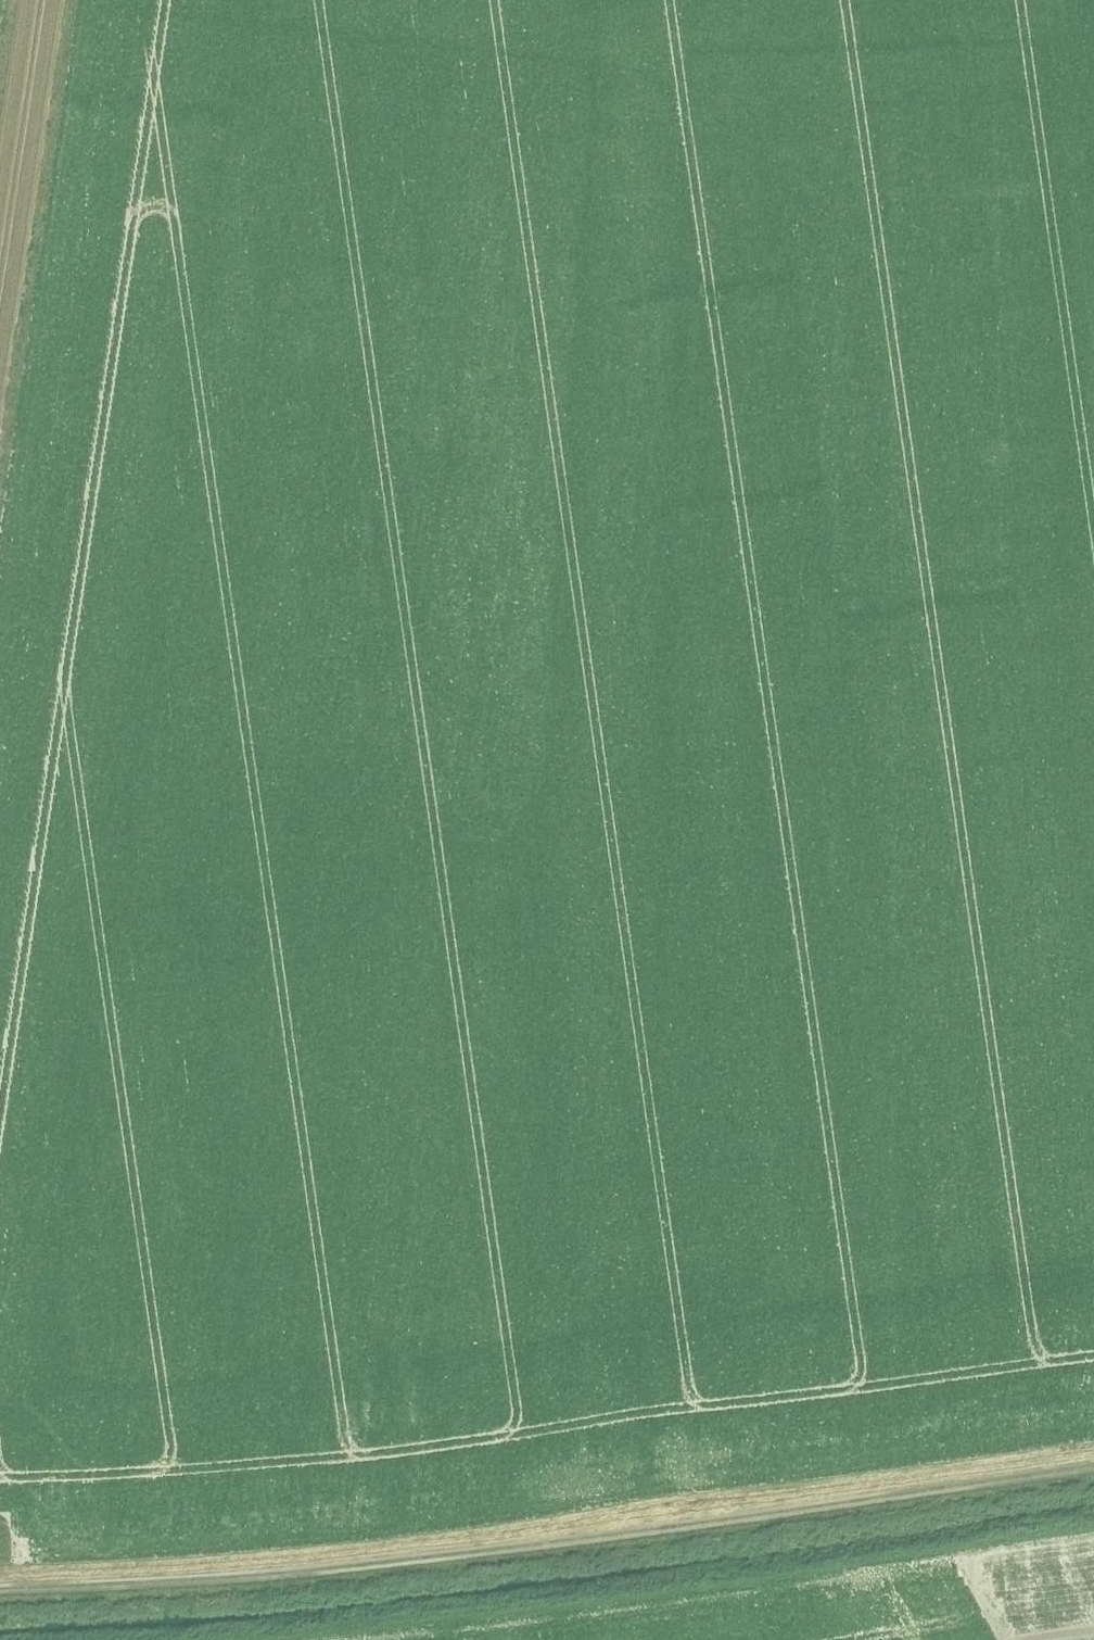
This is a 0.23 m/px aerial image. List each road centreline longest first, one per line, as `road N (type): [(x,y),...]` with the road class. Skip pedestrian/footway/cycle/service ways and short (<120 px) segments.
road 1 (unclassified): [(1093,1471),(724,1525),(211,1581),(0,1592)]

